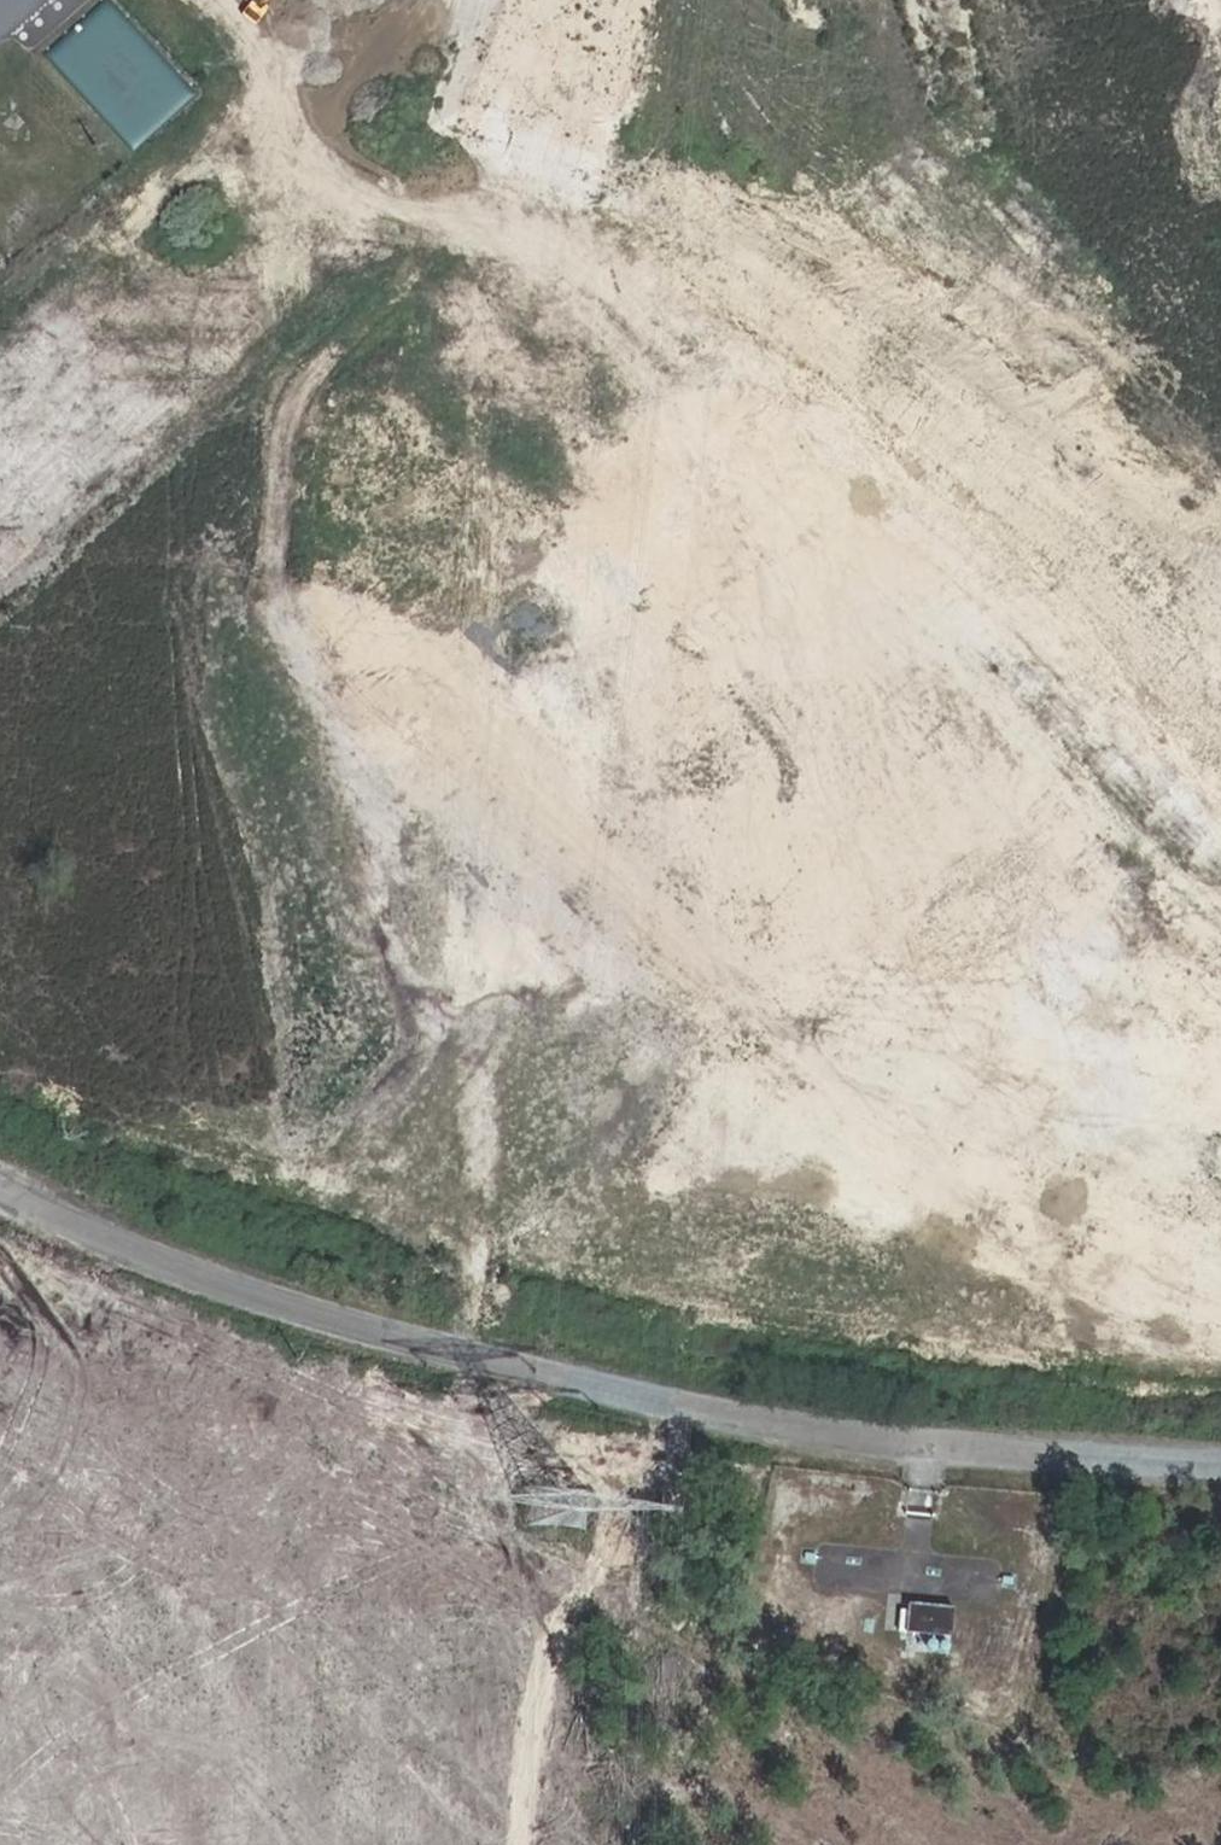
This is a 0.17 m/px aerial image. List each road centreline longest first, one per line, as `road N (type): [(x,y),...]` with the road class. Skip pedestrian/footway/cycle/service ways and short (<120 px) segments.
road 1 (unclassified): [(0,1190),(132,1255),(244,1296),(684,1409),(873,1440),(1220,1467)]

